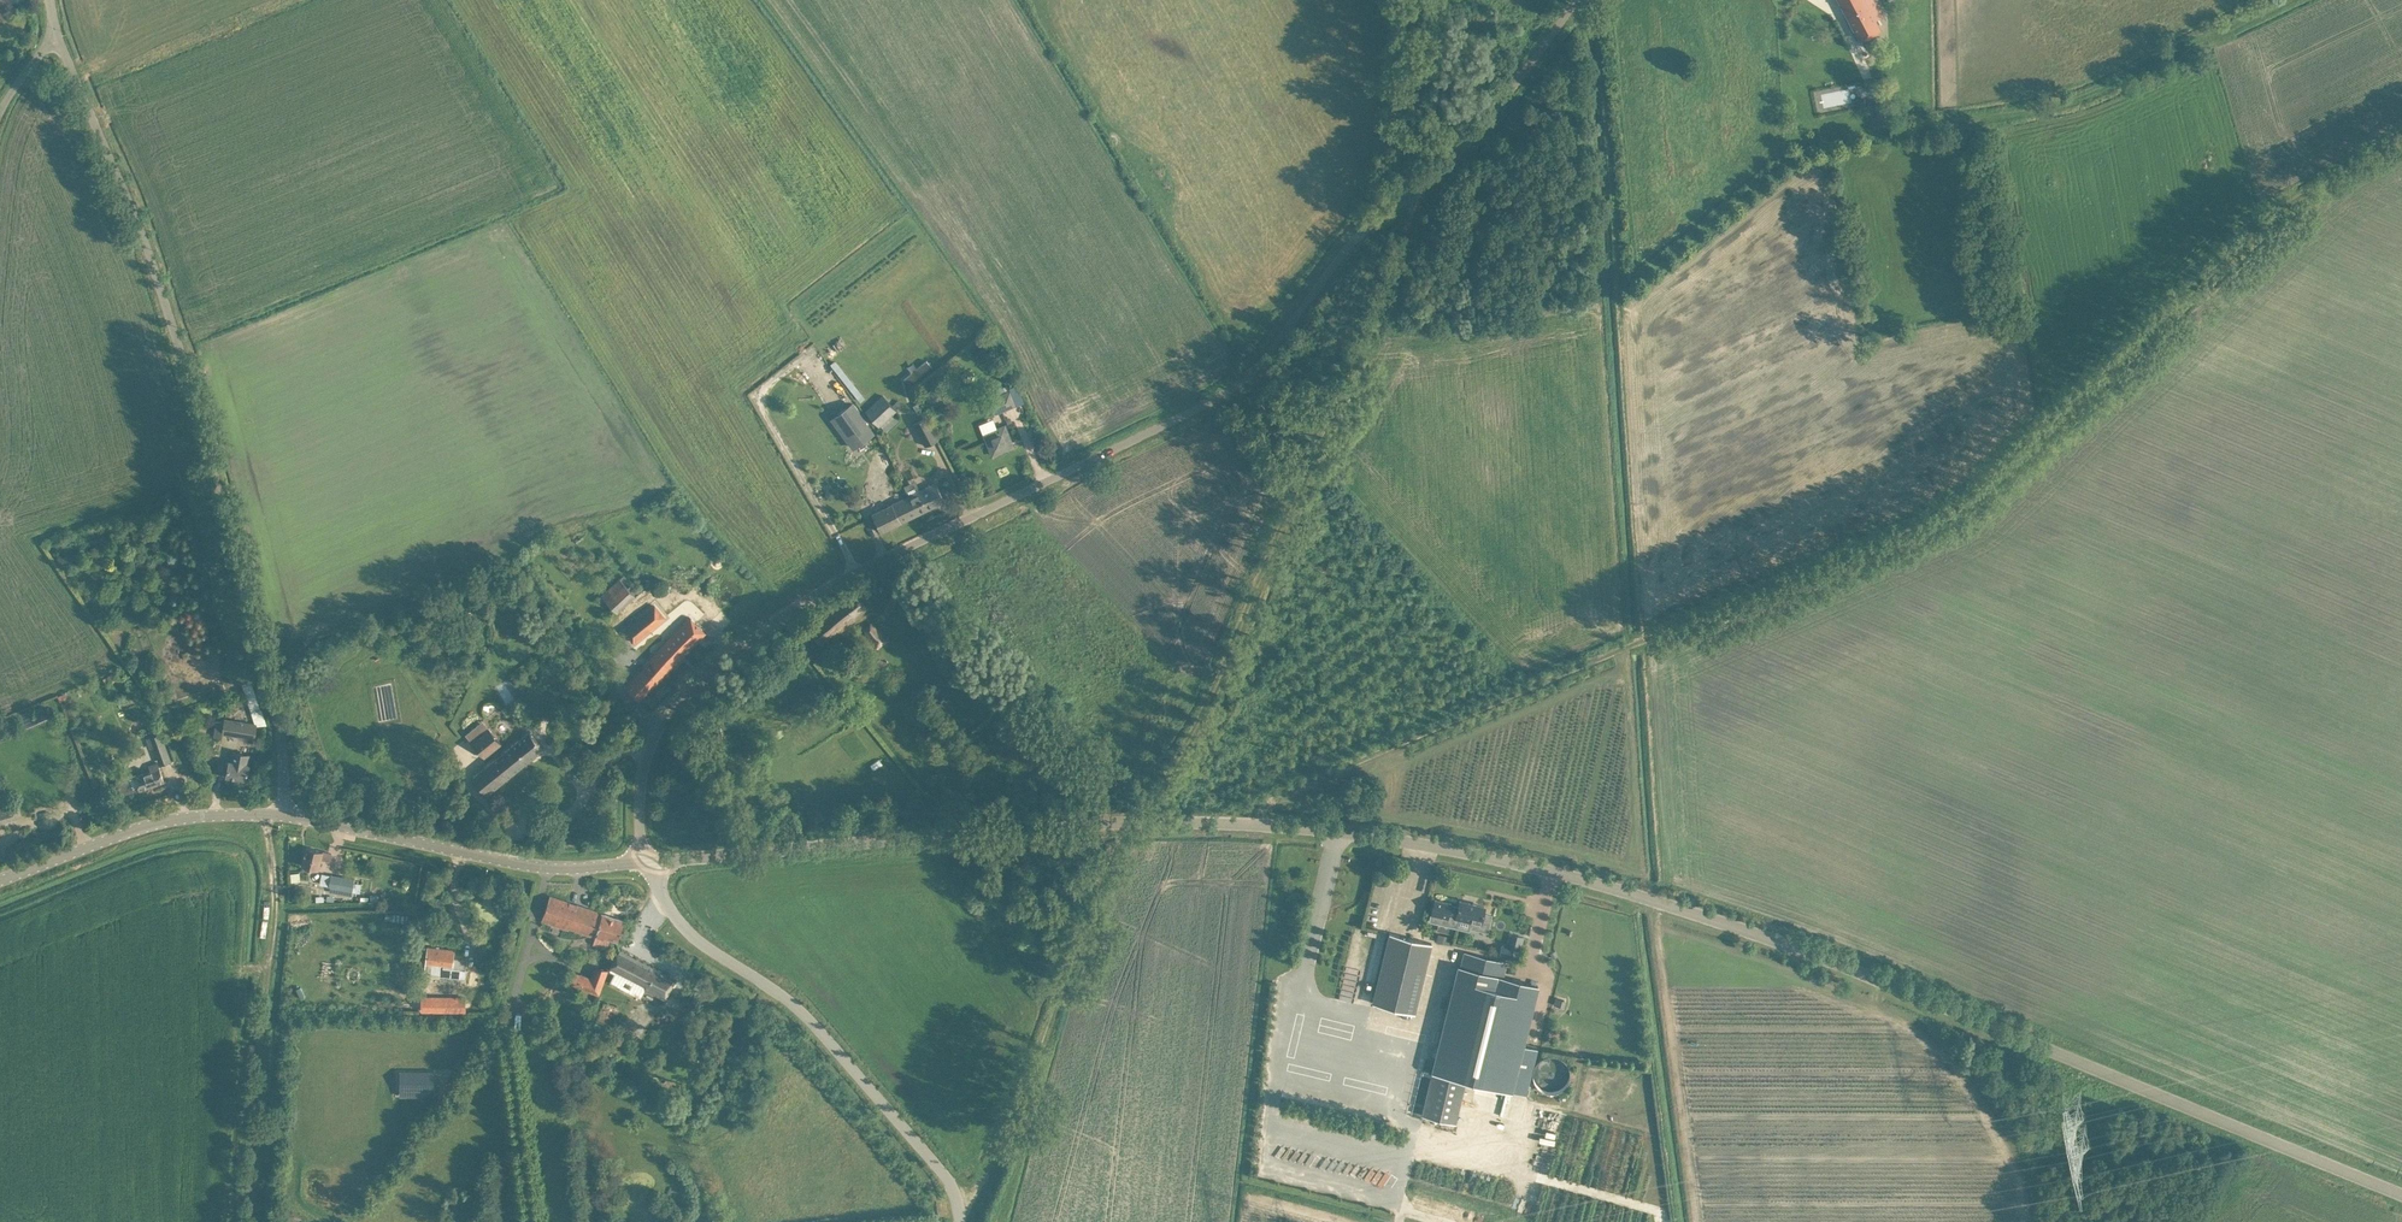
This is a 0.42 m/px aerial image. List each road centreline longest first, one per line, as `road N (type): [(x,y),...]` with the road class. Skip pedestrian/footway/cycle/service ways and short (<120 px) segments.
road 1 (unclassified): [(2401,1194),(1728,926),(1457,852),(1355,835),(1175,823),(649,864)]
road 2 (track): [(1257,826),(1270,798),(1973,492),(2273,208),(2401,138)]
road 3 (unclassified): [(649,864),(640,829),(646,754),(661,725),(729,655),(829,584),(1238,384),(1364,229),(1480,128),(1576,0)]
road 4 (track): [(956,1201),(984,1179),(1020,1109),(1127,826),(1177,758),(1232,657),(1407,224),(1409,194)]
road 5 (unclassified): [(281,817),(283,732),(243,561),(142,234),(55,31)]
road 6 (unclassified): [(957,1221),(943,1175),(833,1038),(700,936),(665,900),(649,864)]
road 7 (track): [(1891,126),(2083,97),(2286,0)]
road 8 (track): [(267,816),(276,886),(254,1221)]
road 9 (unclassified): [(649,864),(546,869),(281,817)]
road 10 (unclassified): [(0,880),(167,821),(281,817)]
road 11 (track): [(1401,0),(1397,128),(1409,194)]

